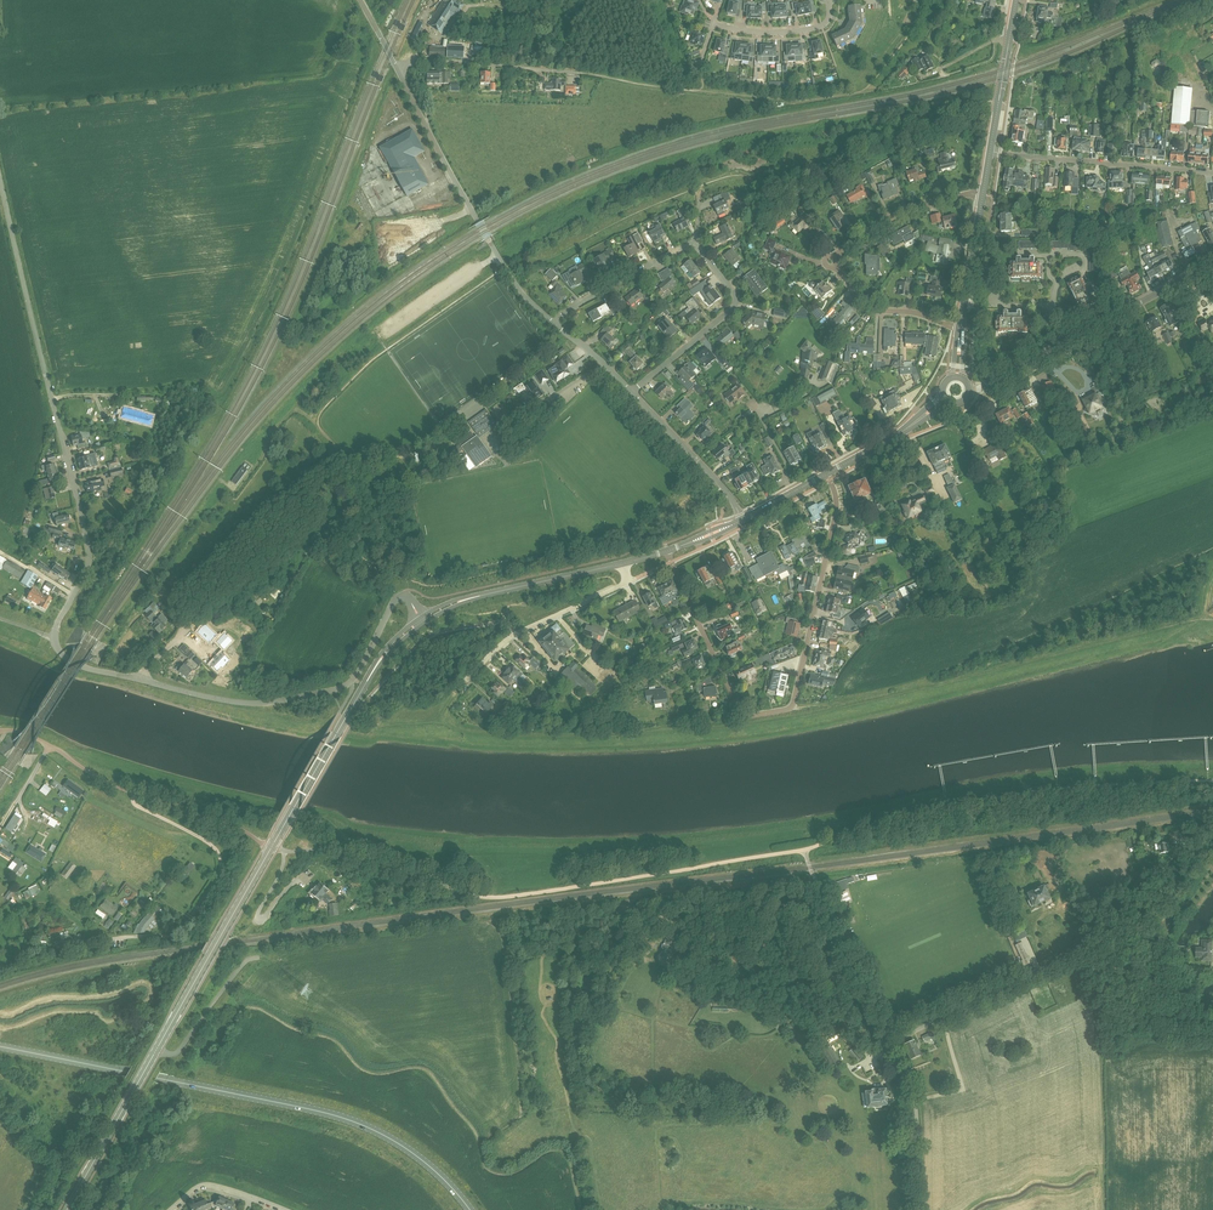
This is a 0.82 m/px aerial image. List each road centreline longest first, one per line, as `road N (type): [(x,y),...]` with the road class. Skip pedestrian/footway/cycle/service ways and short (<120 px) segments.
road 1 (primary): [(0,1046),(349,1120),(414,1154),(470,1209)]
road 2 (unclassified): [(53,637),(86,565),(0,182)]
road 3 (track): [(1212,566),(1191,621),(959,680),(791,708)]
road 4 (unclassified): [(893,1041),(1148,921),(1165,933),(1167,1026),(1212,1035)]
road 5 (track): [(804,849),(853,829),(971,802),(1212,782)]
road 6 (tertiary): [(67,1209),(271,847)]
road 7 (track): [(416,875),(506,897),(804,849)]
road 8 (unclassified): [(144,681),(253,703),(336,689),(359,673),(395,600),(408,600),(422,616)]
road 9 (unclassified): [(555,322),(518,287),(397,69)]
road 10 (unclassified): [(271,847),(240,828),(108,782),(41,741),(0,730)]
road 11 (residential): [(791,708),(836,512),(827,473)]
road 12 (track): [(362,474),(184,624)]
road 13 (residential): [(791,708),(743,717),(667,551)]
road 14 (residential): [(990,152),(1212,173)]
road 15 (residential): [(632,392),(735,308),(735,297),(695,245)]
road 16 (tertiary): [(271,847),(367,682)]
road 17 (residential): [(698,71),(713,24),(805,30),(828,21),(829,0)]
road 18 (residential): [(469,681),(517,634),(625,583)]
road 19 (residential): [(397,69),(425,60),(571,72)]
road 20 (unclassified): [(917,1209),(914,1107),(893,1041)]
road 21 (tertiary): [(1064,342),(1212,262)]
road 22 (unclassified): [(743,518),(632,392)]
road 23 (residential): [(834,256),(891,216),(983,195)]
road 24 (residential): [(695,245),(555,322)]
road 25 (residential): [(961,328),(877,309),(834,266)]
road 26 (track): [(416,875),(336,848),(278,849)]
road 27 (unclassified): [(832,914),(893,1041)]
road 28 (tertiary): [(961,328),(983,195)]
road 29 (tertiary): [(498,592),(621,564)]

